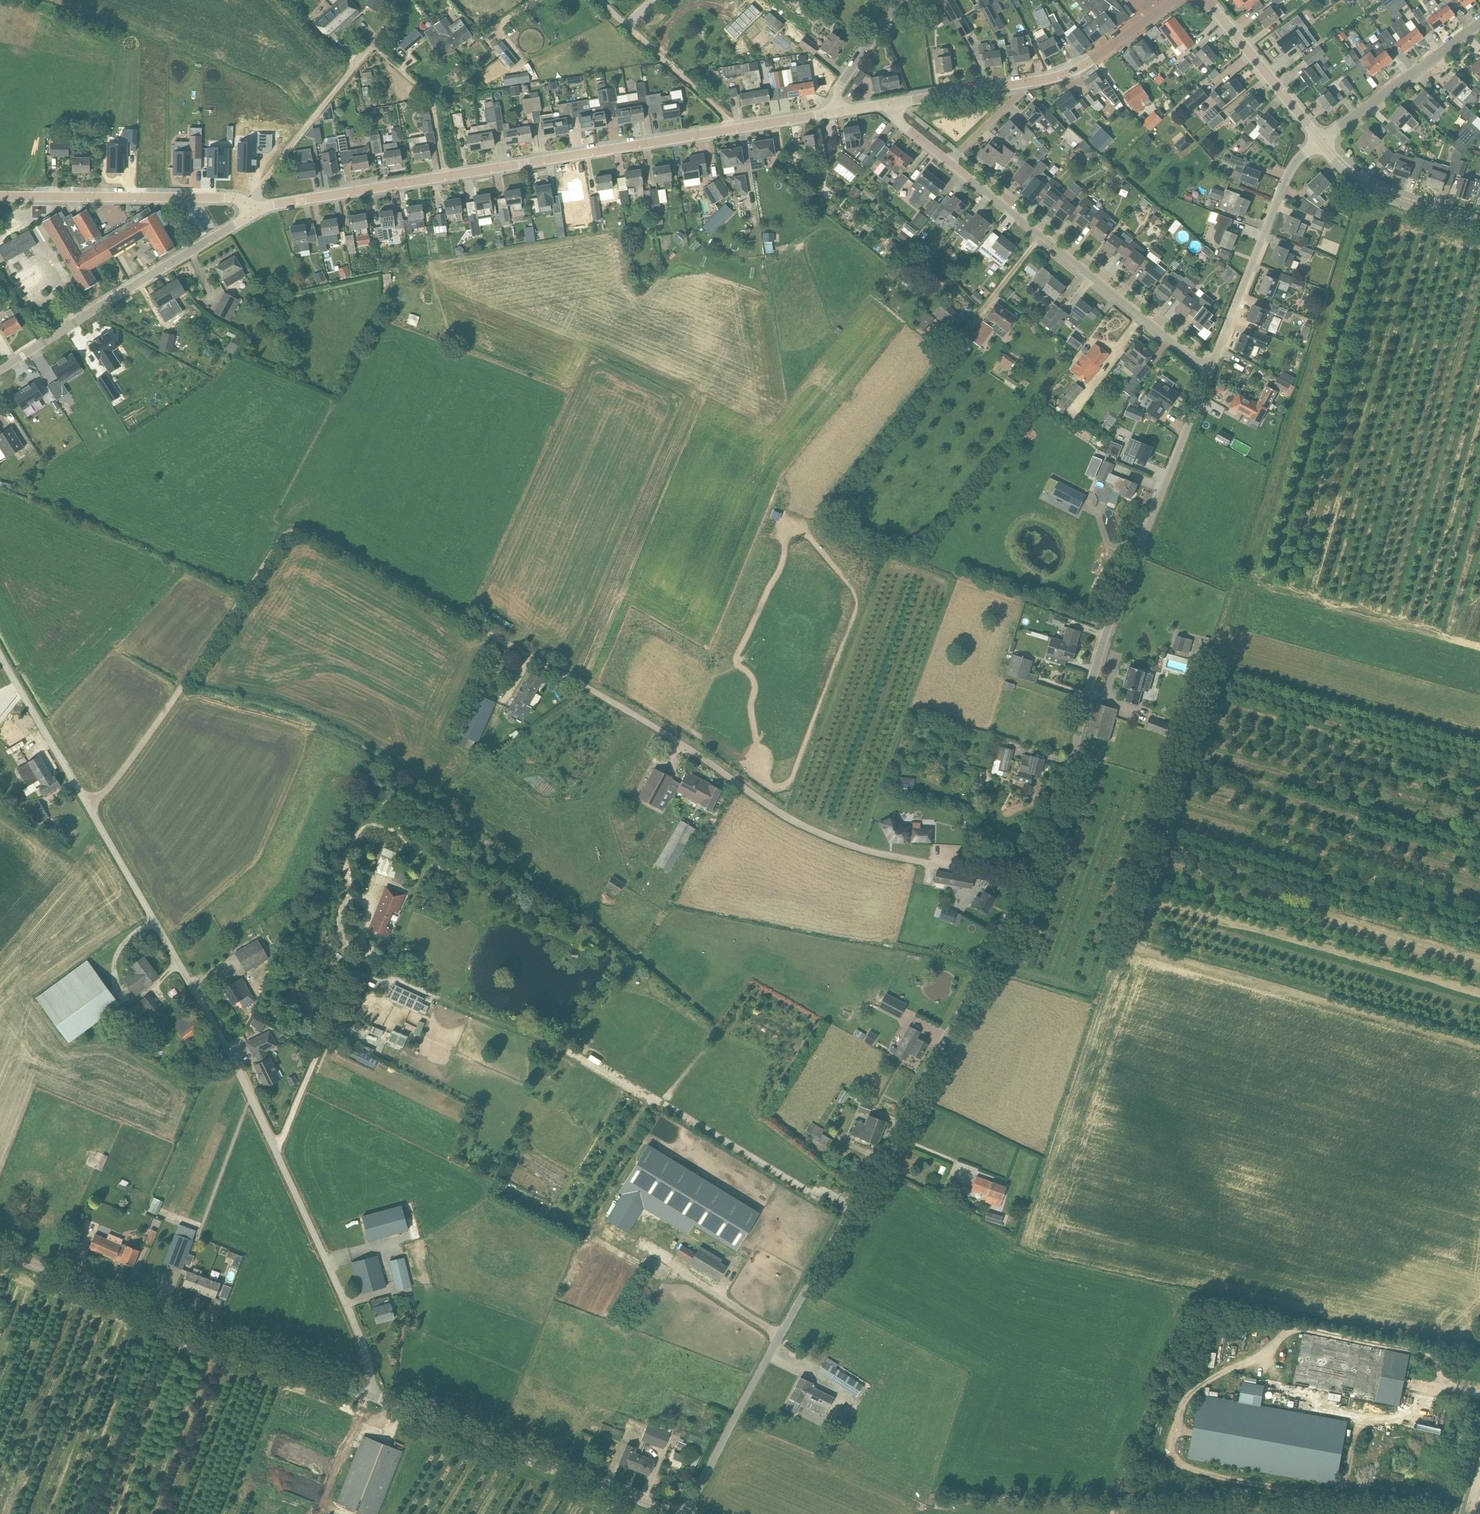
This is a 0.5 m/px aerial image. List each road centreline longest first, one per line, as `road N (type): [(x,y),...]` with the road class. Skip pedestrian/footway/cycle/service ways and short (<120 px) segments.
road 1 (unclassified): [(682,1513),(1044,855),(1100,652),(1207,370)]
road 2 (track): [(1028,883),(805,826),(674,740),(297,532),(284,538),(88,807)]
road 3 (unclassified): [(371,1394),(367,1356),(225,1039),(0,653)]
road 4 (unclassified): [(255,211),(838,111)]
road 5 (unclassified): [(371,1394),(0,1249)]
road 6 (unclassified): [(682,1513),(371,1394)]
road 7 (residential): [(1207,370),(947,163)]
road 8 (unclassified): [(0,370),(255,211)]
road 9 (unclassified): [(1207,370),(1291,168),(1321,140)]
road 10 (unclassified): [(255,211),(238,199),(0,196)]
road 11 (residential): [(1321,140),(1479,23)]
road 12 (tertiary): [(1479,225),(1376,191),(1321,140)]
road 13 (tertiary): [(1321,140),(1207,0)]
road 14 (unclassified): [(1019,84),(1087,62),(1175,0)]
road 15 (unclassified): [(886,102),(1019,84)]
road 16 (unclassified): [(838,111),(836,92),(897,0)]

